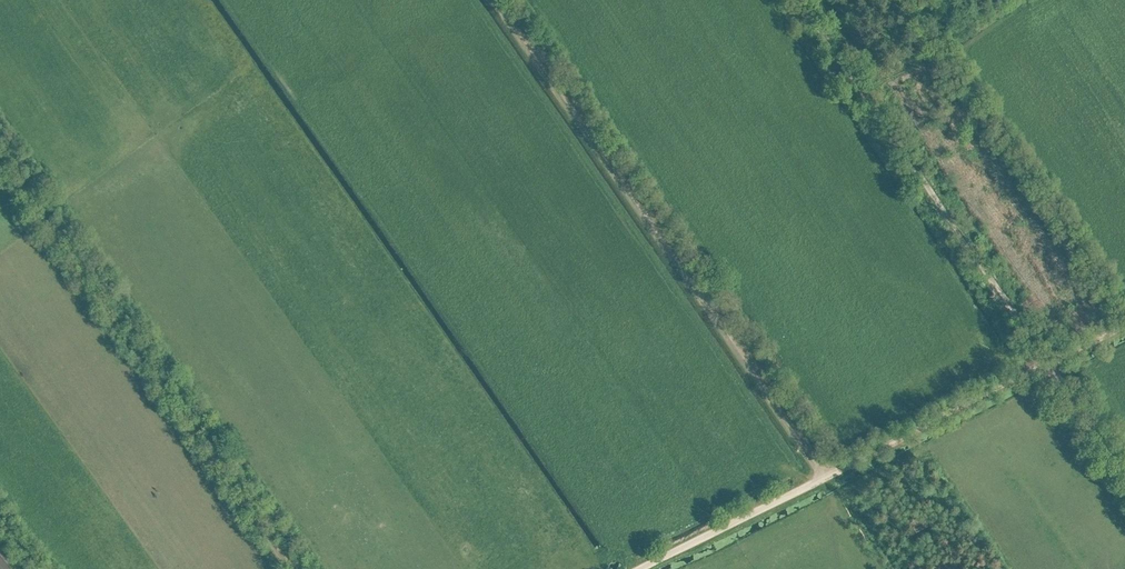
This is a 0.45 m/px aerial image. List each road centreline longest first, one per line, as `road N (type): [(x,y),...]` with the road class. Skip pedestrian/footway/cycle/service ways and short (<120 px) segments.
road 1 (track): [(639,568),(1124,324)]
road 2 (track): [(291,568),(0,157)]
road 3 (track): [(1046,363),(796,0)]

